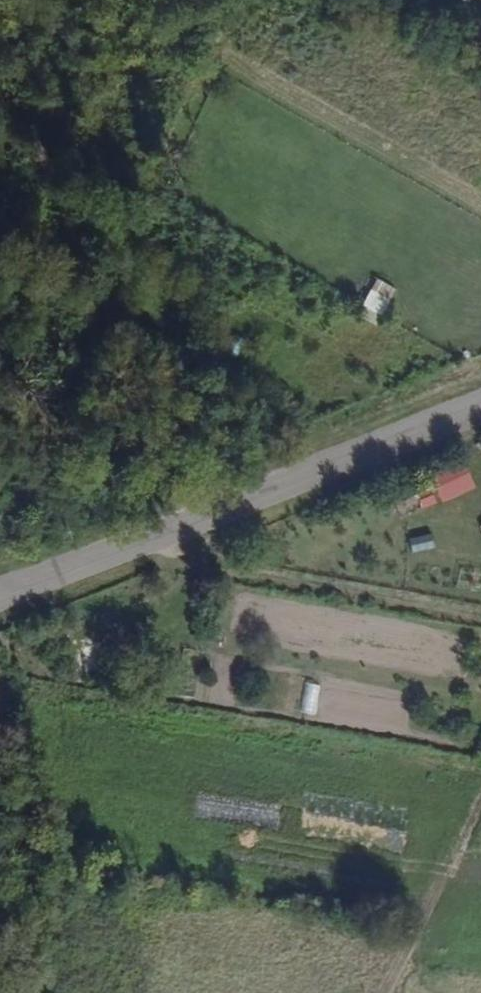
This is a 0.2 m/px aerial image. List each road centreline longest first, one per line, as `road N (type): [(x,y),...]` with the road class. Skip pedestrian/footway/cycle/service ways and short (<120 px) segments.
road 1 (track): [(238,0),(202,46),(0,510),(4,597)]
road 2 (unclassified): [(0,599),(480,412)]
road 3 (track): [(480,612),(206,565),(172,532)]
road 4 (track): [(480,800),(382,992)]

